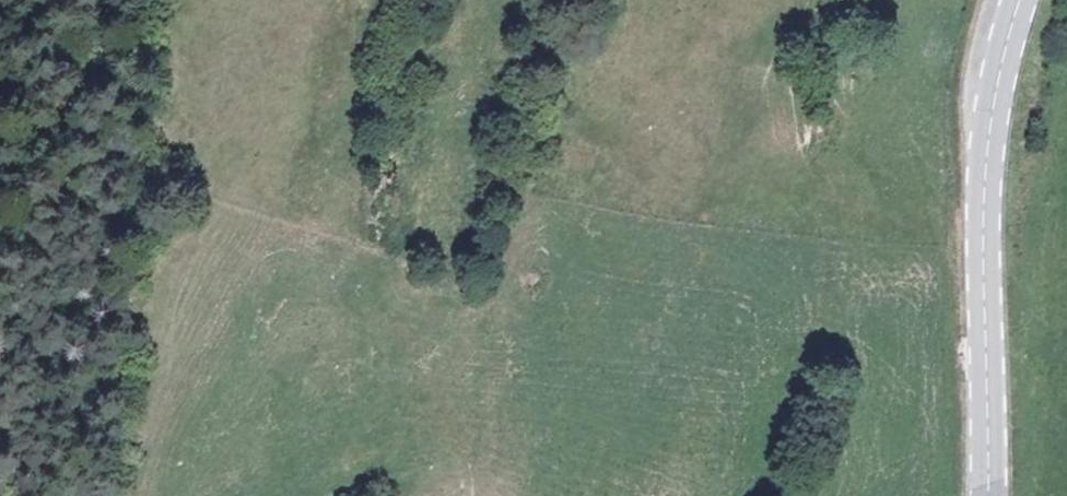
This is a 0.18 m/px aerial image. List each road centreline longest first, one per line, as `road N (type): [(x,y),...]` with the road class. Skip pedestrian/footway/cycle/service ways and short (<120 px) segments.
road 1 (secondary): [(1017,0),(982,155),(986,495)]
road 2 (track): [(85,495),(95,117),(113,0)]

